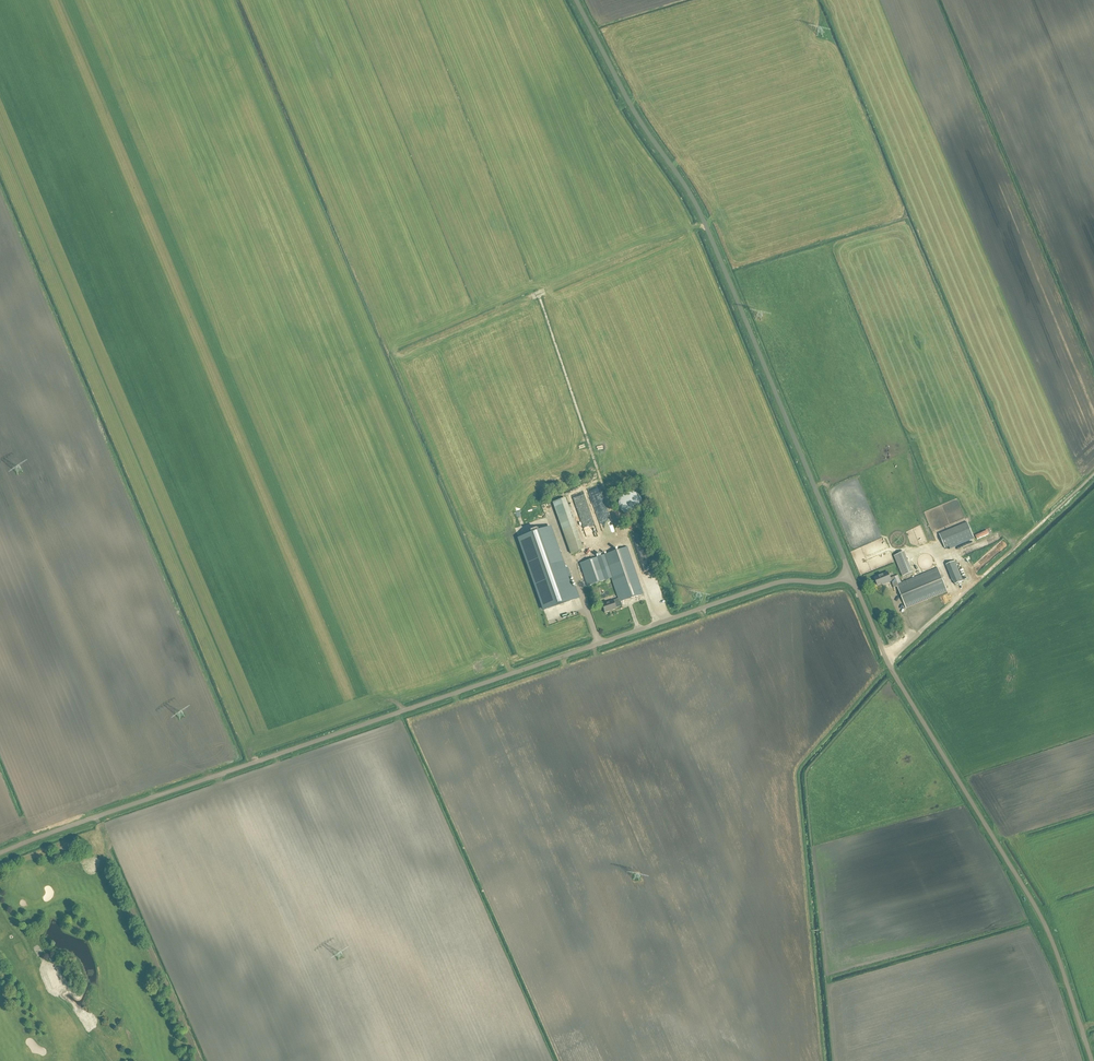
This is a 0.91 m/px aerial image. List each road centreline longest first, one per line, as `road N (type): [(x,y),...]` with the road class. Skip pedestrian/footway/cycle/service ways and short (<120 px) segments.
road 1 (unclassified): [(0,854),(767,586),(849,575)]
road 2 (unclassified): [(849,575),(697,208),(628,102),(575,0)]
road 3 (residential): [(1091,1060),(1049,933),(888,664),(849,575)]
road 4 (track): [(1093,474),(888,664)]

